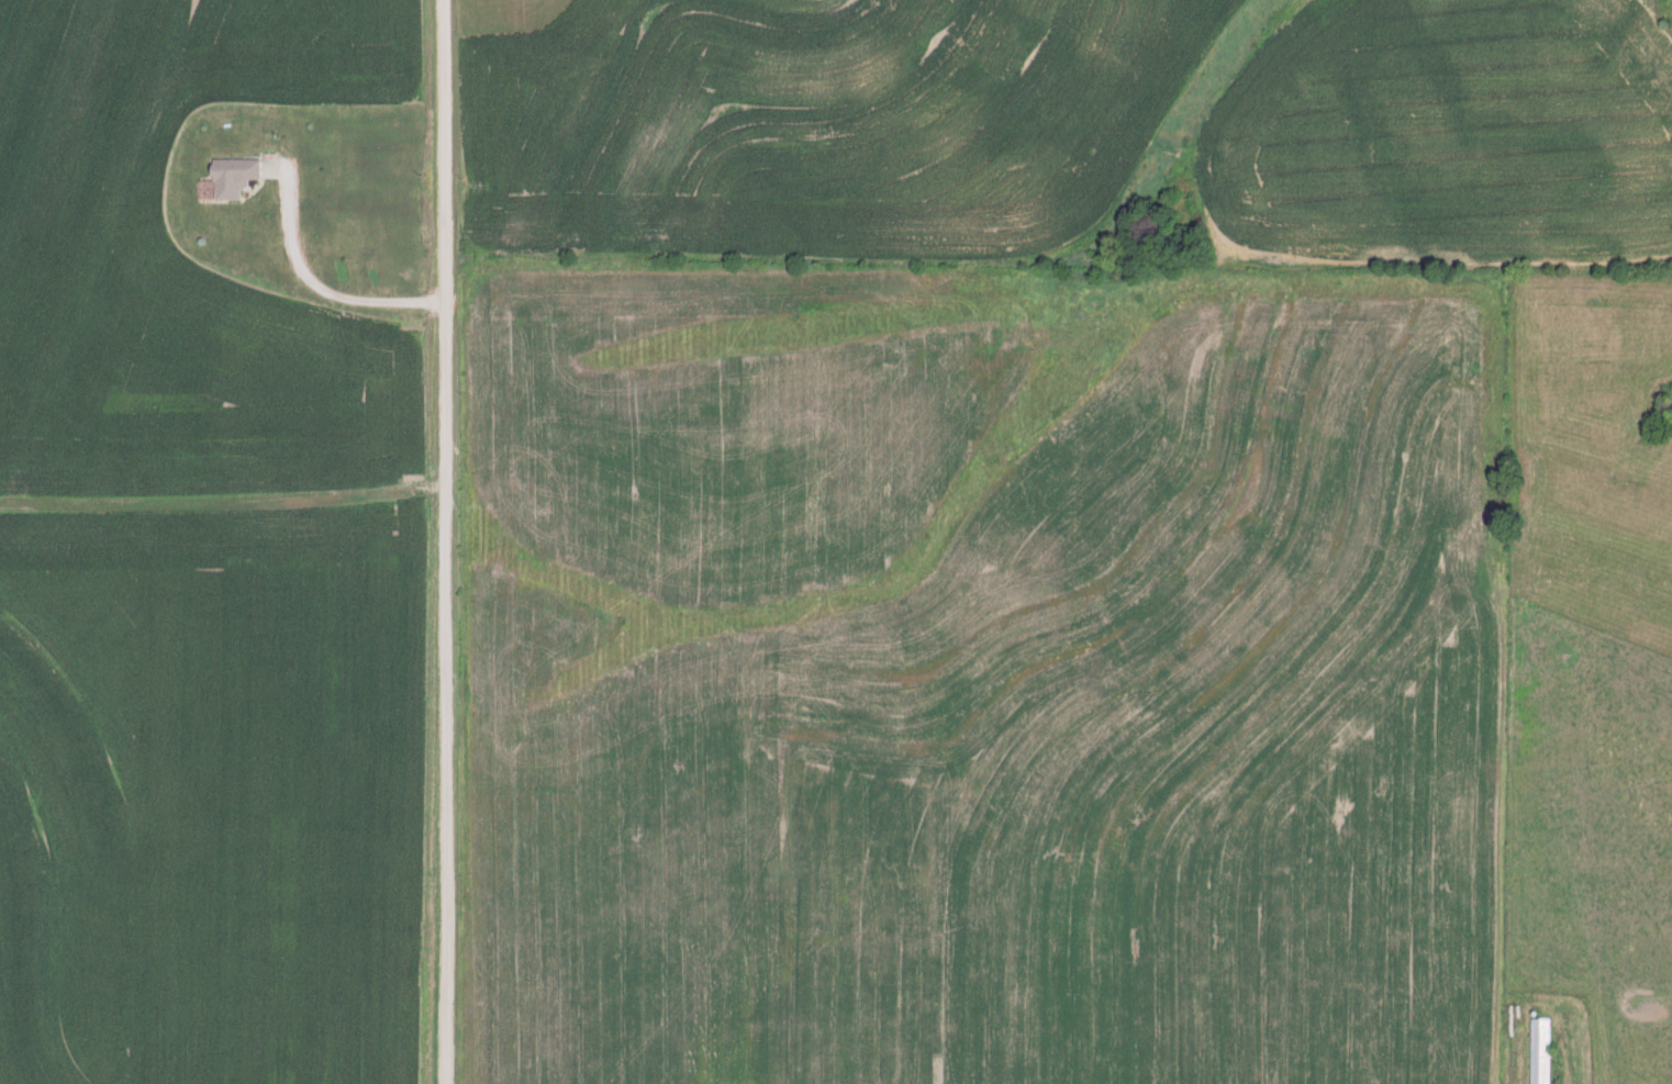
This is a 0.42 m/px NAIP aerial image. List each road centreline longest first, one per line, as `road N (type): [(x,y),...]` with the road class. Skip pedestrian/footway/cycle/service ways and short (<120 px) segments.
road 1 (residential): [(444,1083),(441,0)]

